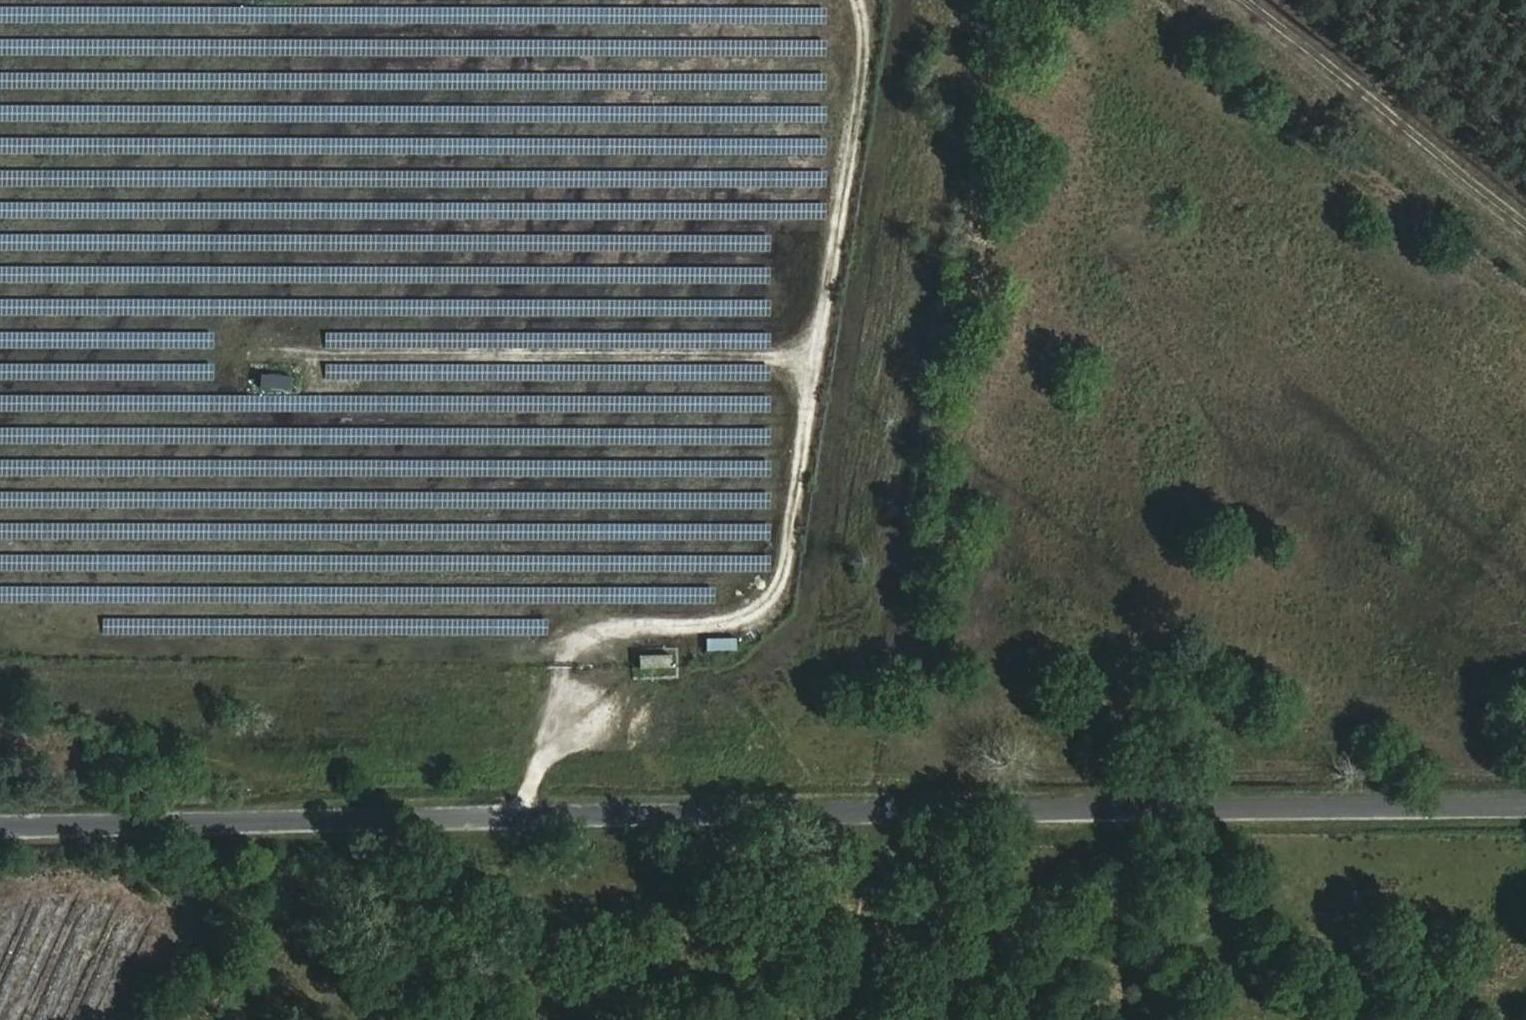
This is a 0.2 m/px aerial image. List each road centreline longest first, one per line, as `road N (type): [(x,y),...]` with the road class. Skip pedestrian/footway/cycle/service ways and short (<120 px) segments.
road 1 (tertiary): [(0,831),(1525,812)]
road 2 (track): [(1525,258),(1326,104),(1208,0)]

